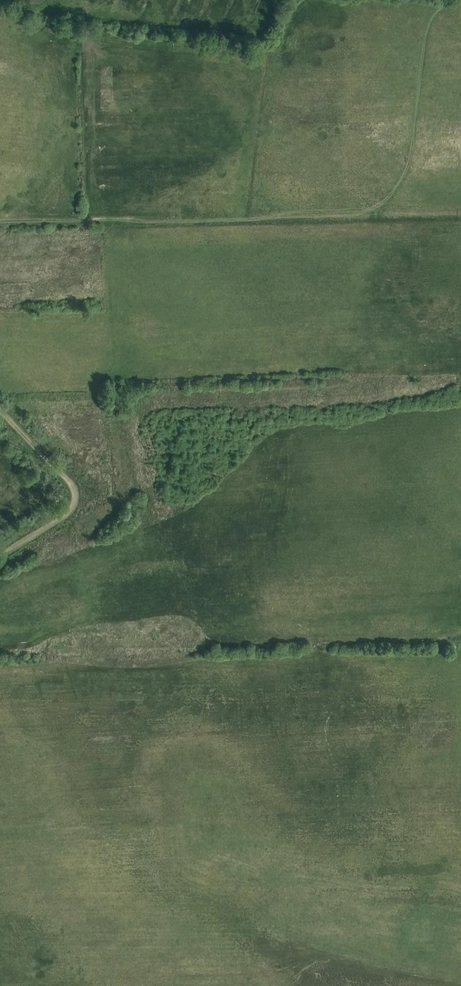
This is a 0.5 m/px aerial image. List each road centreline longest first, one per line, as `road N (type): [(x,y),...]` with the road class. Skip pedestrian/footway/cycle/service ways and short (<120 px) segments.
road 1 (track): [(0,557),(64,517),(77,496),(0,408)]

